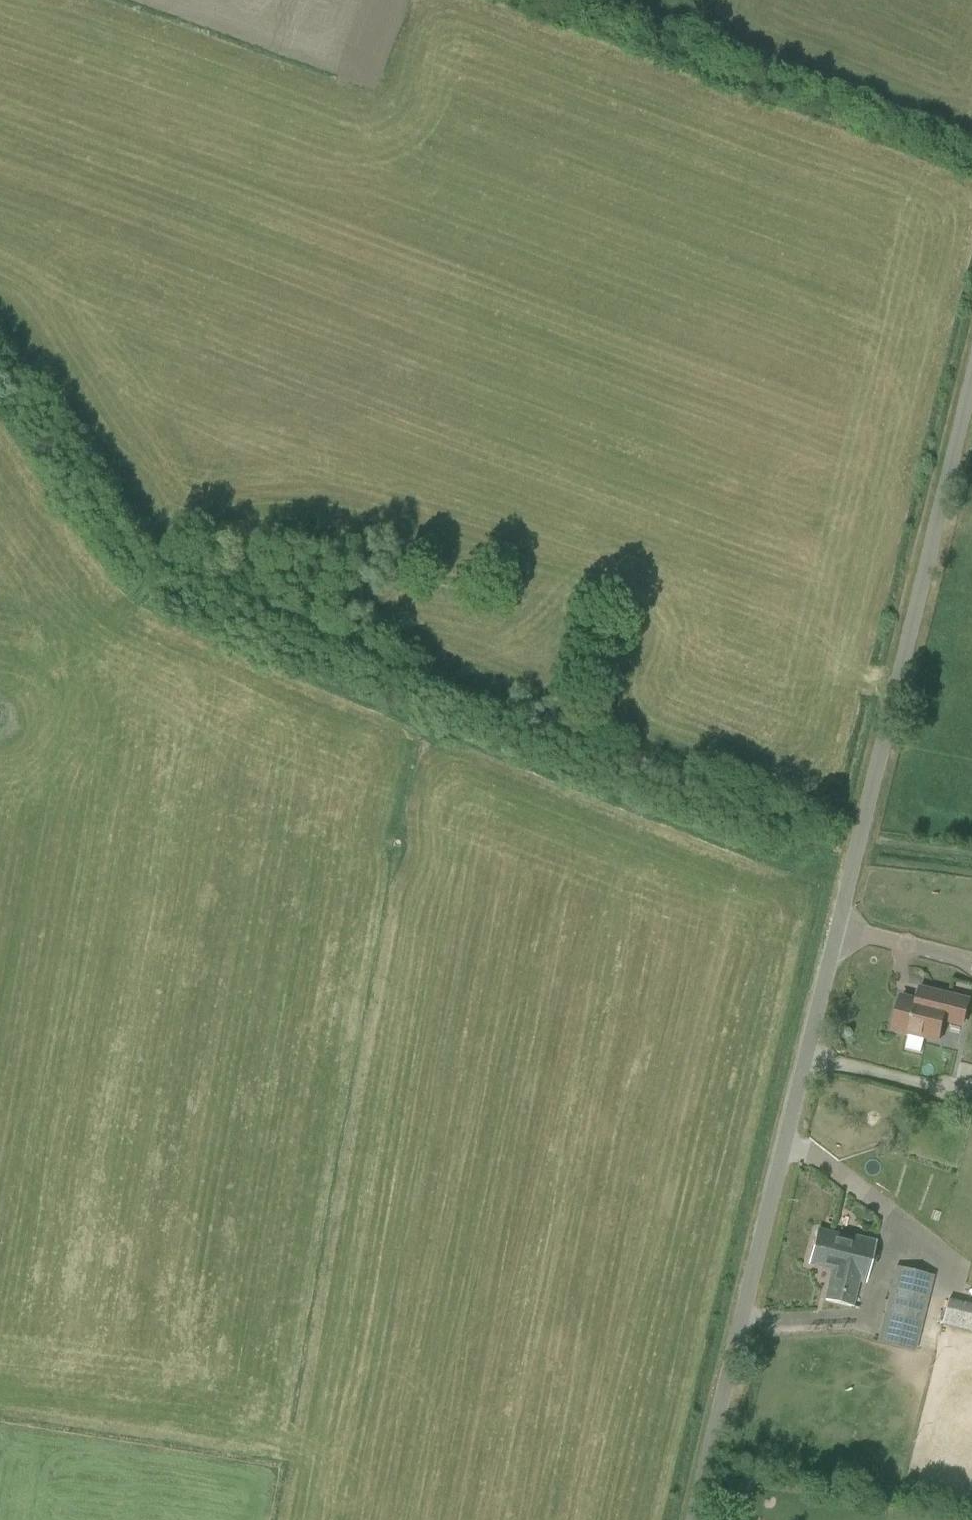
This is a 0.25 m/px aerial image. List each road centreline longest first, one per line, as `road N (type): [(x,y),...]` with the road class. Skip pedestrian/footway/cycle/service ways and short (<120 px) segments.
road 1 (unclassified): [(693,1519),(971,377)]

